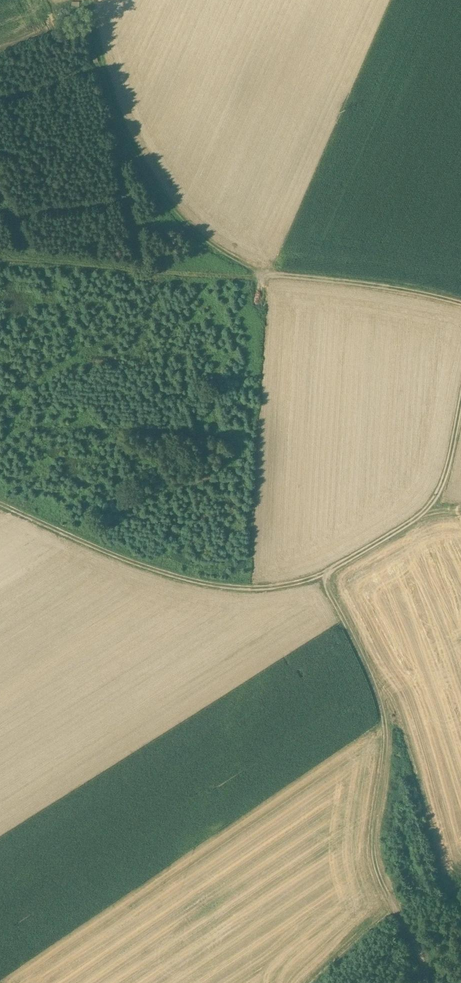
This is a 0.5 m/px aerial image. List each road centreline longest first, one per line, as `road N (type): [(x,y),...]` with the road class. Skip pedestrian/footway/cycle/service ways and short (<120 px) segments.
road 1 (track): [(0,503),(160,572),(236,587),(319,577),(428,508),(446,481),(460,409)]
road 2 (track): [(426,982),(378,870),(389,768),(377,688),(319,577)]
road 3 (track): [(0,249),(272,275)]
road 4 (track): [(460,304),(272,275)]

